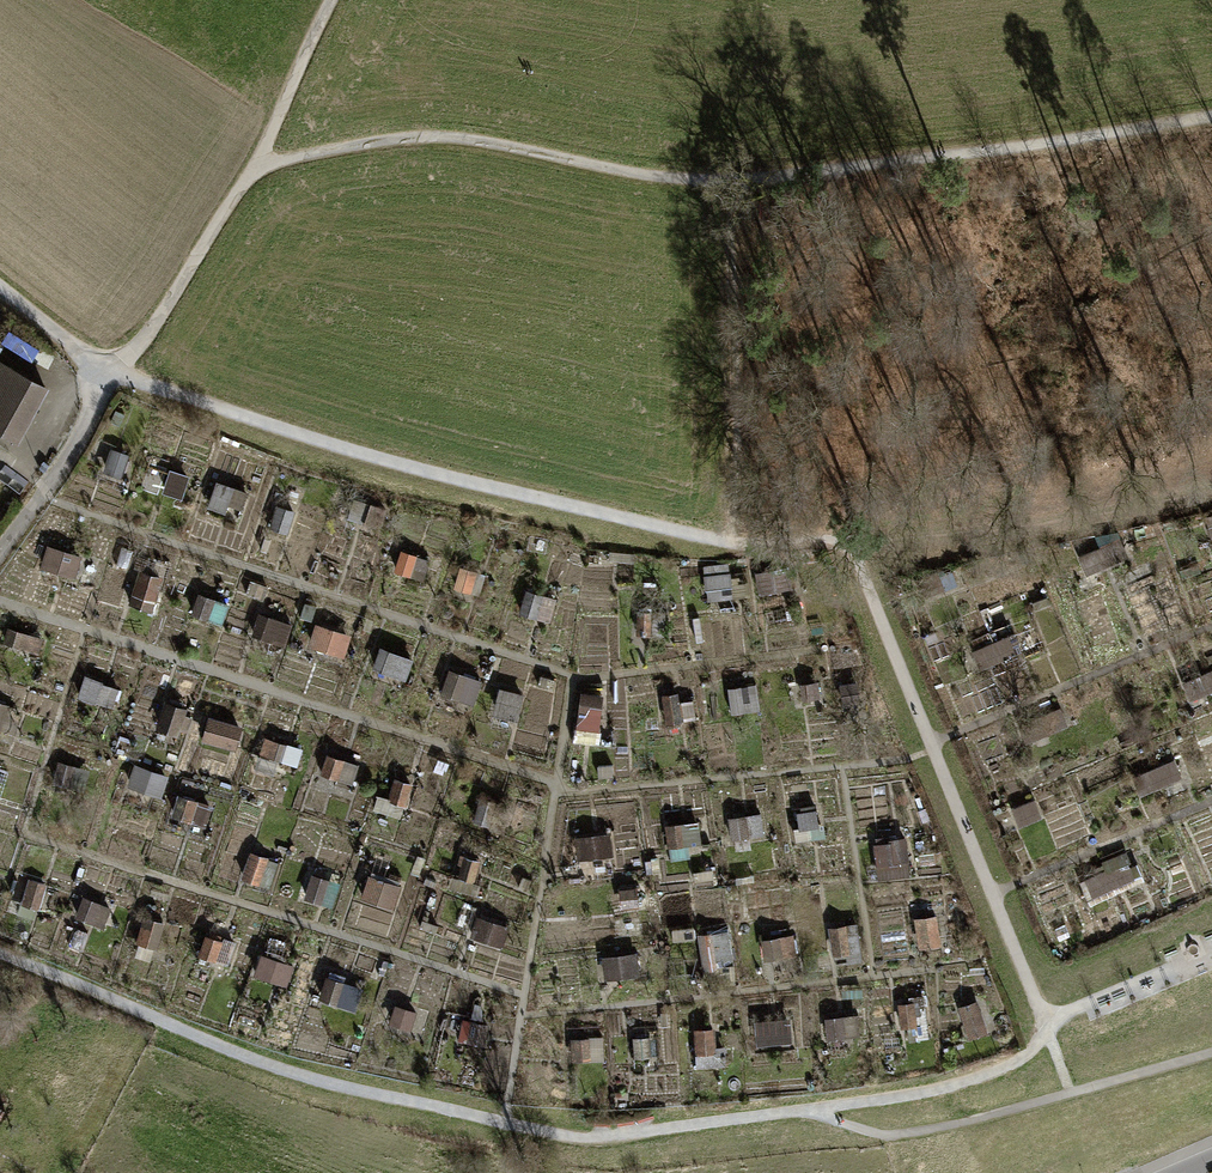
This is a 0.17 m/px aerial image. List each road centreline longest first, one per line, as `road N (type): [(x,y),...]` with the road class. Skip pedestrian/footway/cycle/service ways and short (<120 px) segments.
road 1 (track): [(257,169),(407,135),(479,138),(671,178),(732,181),(1211,115)]
road 2 (track): [(844,540),(755,545),(399,463),(111,373)]
road 3 (track): [(1046,1021),(844,540)]
road 4 (track): [(111,373),(145,339),(257,169),(333,0)]
road 5 (track): [(732,181),(734,461),(726,538)]
road 6 (track): [(0,287),(111,373)]

